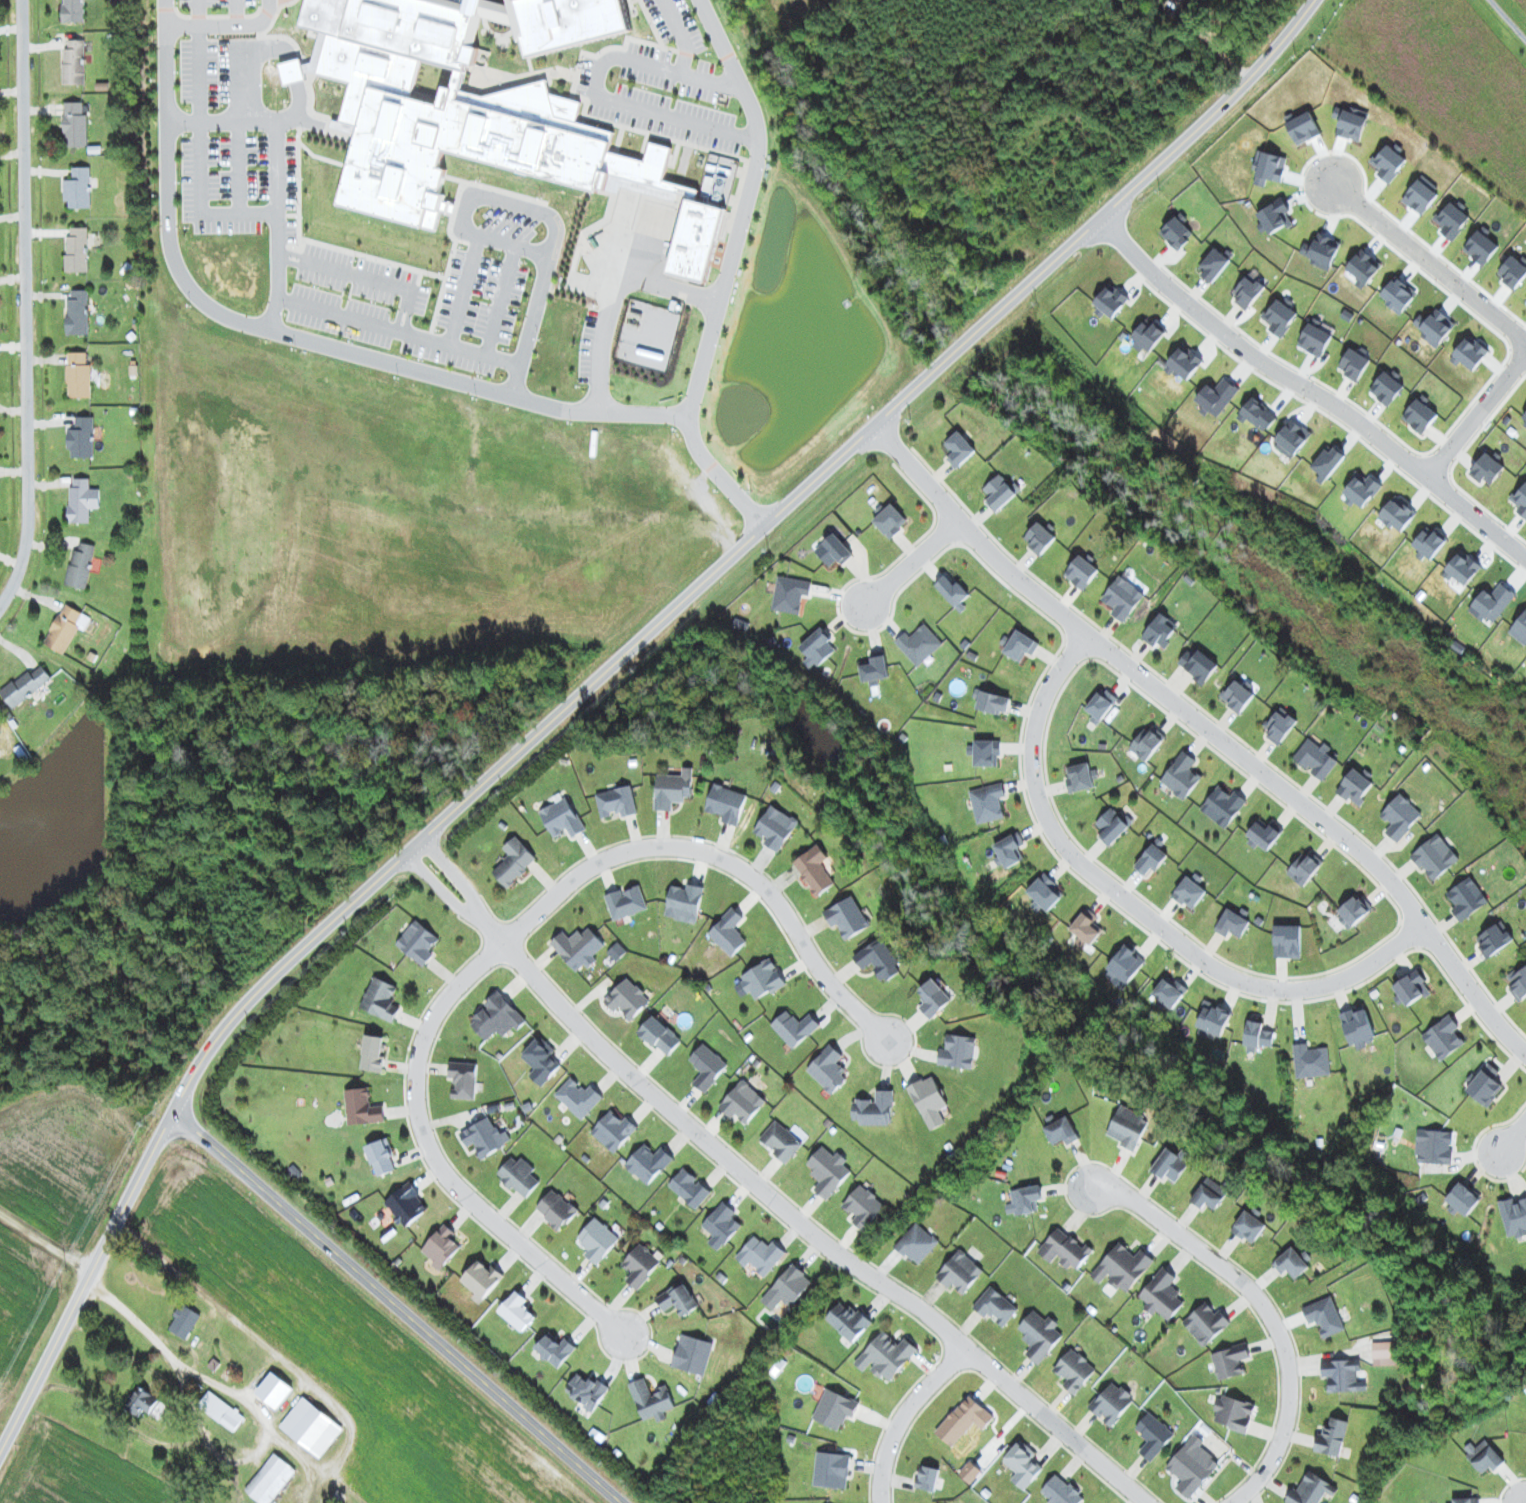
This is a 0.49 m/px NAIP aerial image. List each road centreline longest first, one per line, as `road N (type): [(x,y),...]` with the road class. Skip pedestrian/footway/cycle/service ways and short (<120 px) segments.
road 1 (tertiary): [(1308,0),(1195,126),(239,1004),(187,1075),(0,1452)]
road 2 (residential): [(410,844),(503,944),(797,1223),(938,1325),(1144,1502)]
road 3 (residential): [(1525,1053),(1374,858),(1005,564),(878,422)]
road 4 (residential): [(1087,634),(1052,692),(1037,742),(1037,786),(1055,832),(1085,864),(1225,974),(1268,991),(1316,993),(1360,977),(1427,926)]
road 5 (residential): [(171,1113),(622,1502)]
road 6 (residential): [(19,0),(23,513),(0,590)]
road 7 (residential): [(1098,215),(1252,355),(1353,417),(1525,557)]
road 8 (residential): [(621,1336),(443,1169),(425,1138),(414,1091),(419,1041),(440,1001),(503,944)]
road 9 (residential): [(893,1041),(823,975),(744,873),(695,850),(618,853),(576,872),(503,944)]
road 10 (residential): [(1233,1502),(1271,1463),(1290,1414),(1289,1367),(1275,1323),(1252,1288),(1141,1204),(1093,1190)]
road 11 (residential): [(1525,342),(1333,184)]
road 12 (residential): [(877,1502),(882,1460),(897,1429),(963,1347)]
road 13 (residential): [(1429,475),(1525,354)]
road 14 (residential): [(864,606),(957,519)]

